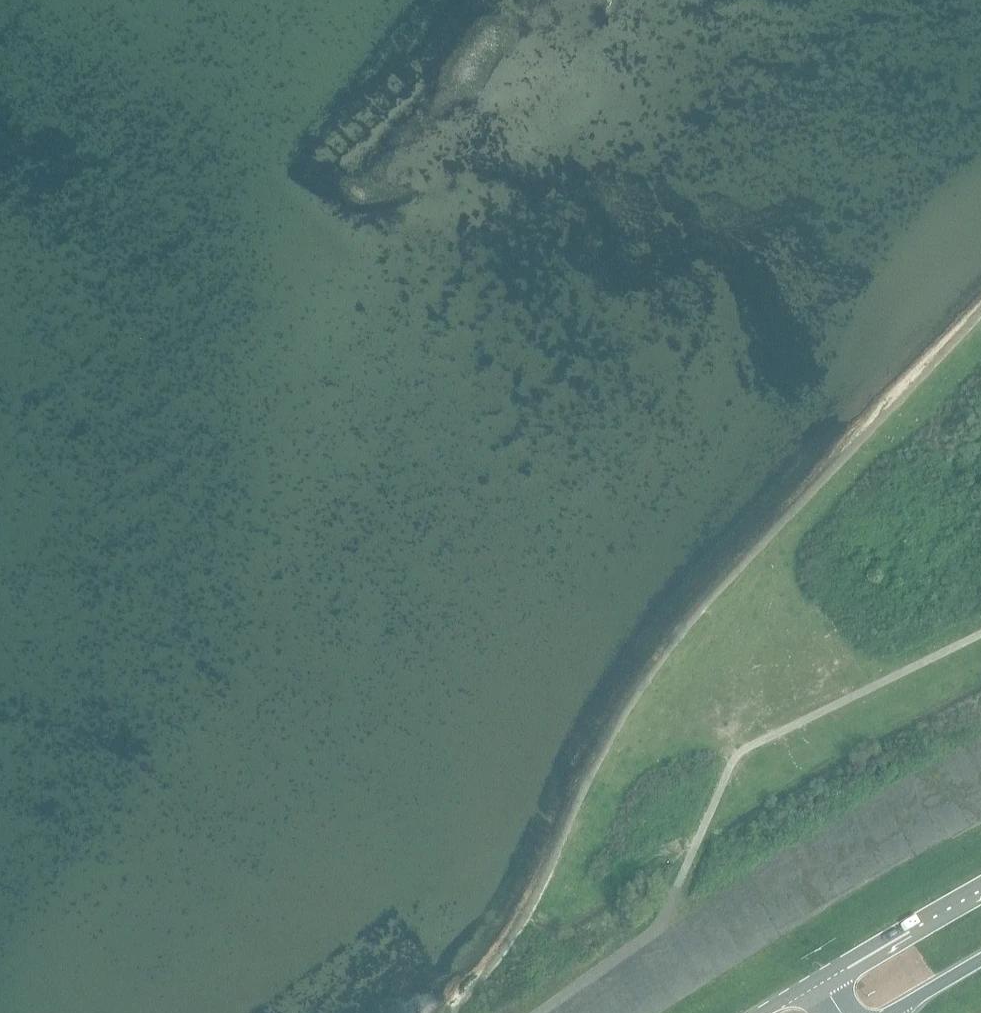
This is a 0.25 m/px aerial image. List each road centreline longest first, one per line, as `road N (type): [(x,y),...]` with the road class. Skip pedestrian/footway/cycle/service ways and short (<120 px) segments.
road 1 (trunk): [(980,886),(820,976)]

